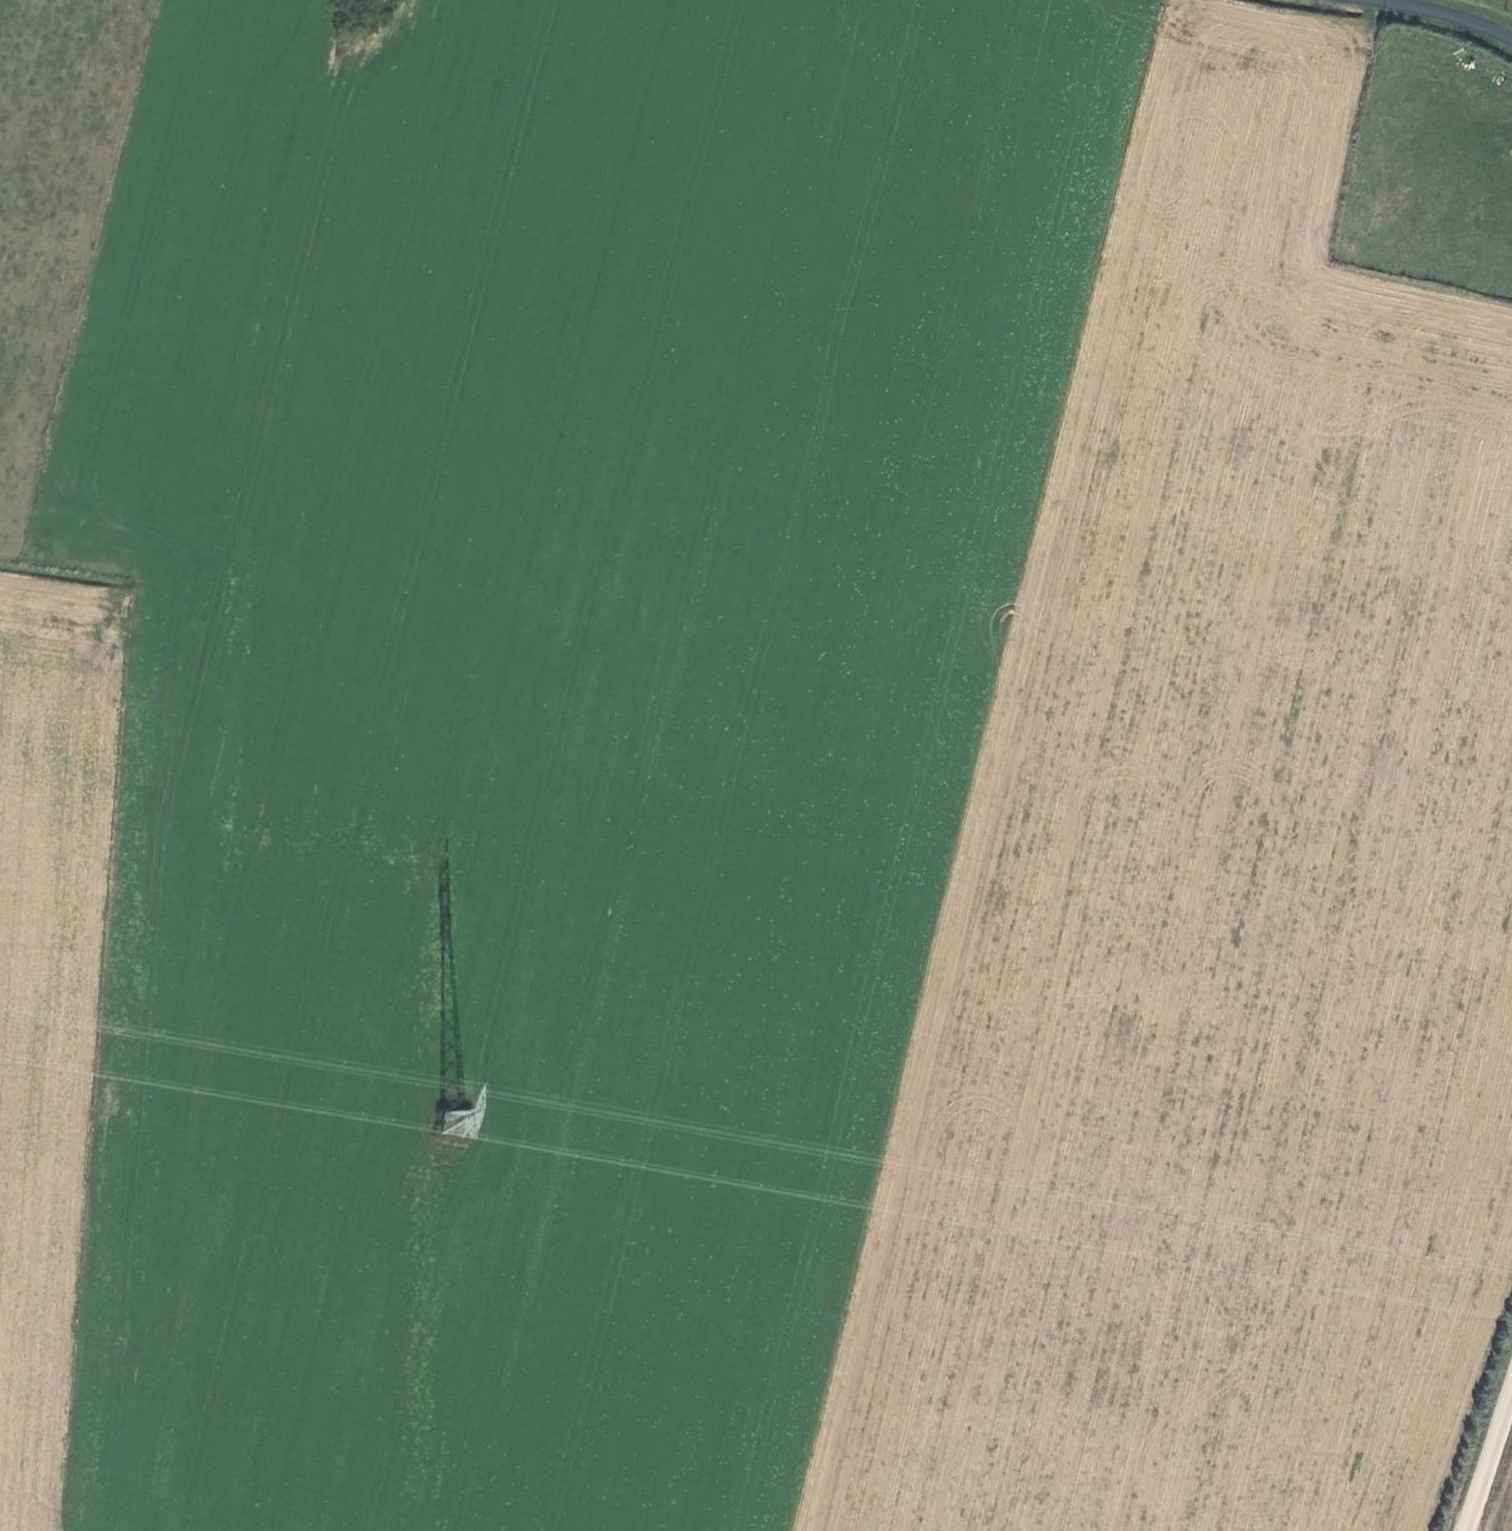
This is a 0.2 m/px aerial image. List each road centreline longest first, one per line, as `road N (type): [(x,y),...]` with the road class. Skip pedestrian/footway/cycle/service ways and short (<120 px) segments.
road 1 (unclassified): [(1511,1387),(1466,1530)]
road 2 (unclassified): [(1397,0),(1511,39)]

